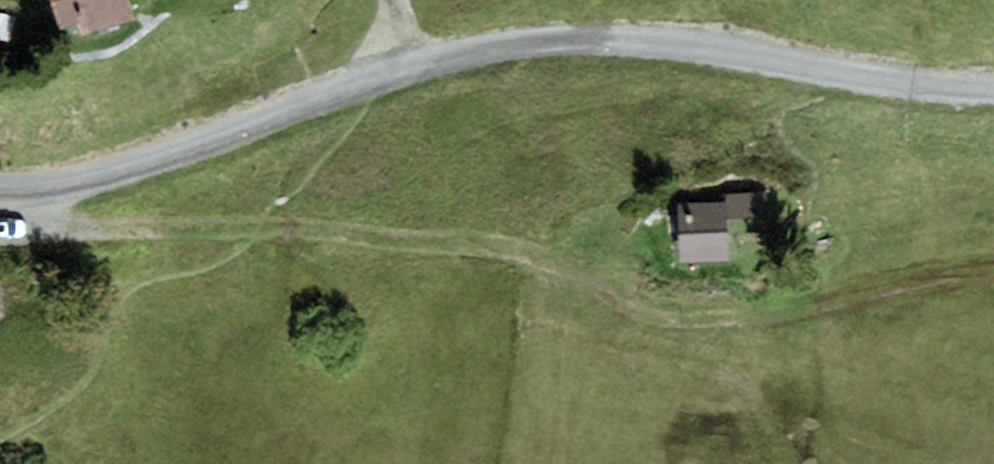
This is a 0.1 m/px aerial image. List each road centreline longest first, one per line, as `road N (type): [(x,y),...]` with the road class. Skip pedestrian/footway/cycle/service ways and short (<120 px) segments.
road 1 (track): [(993,276),(665,314),(544,252),(297,233)]
road 2 (track): [(0,189),(76,180),(387,78)]
road 3 (track): [(387,78),(624,37),(743,60)]
road 4 (track): [(297,233),(28,218),(0,203)]
road 5 (track): [(743,60),(993,82)]

